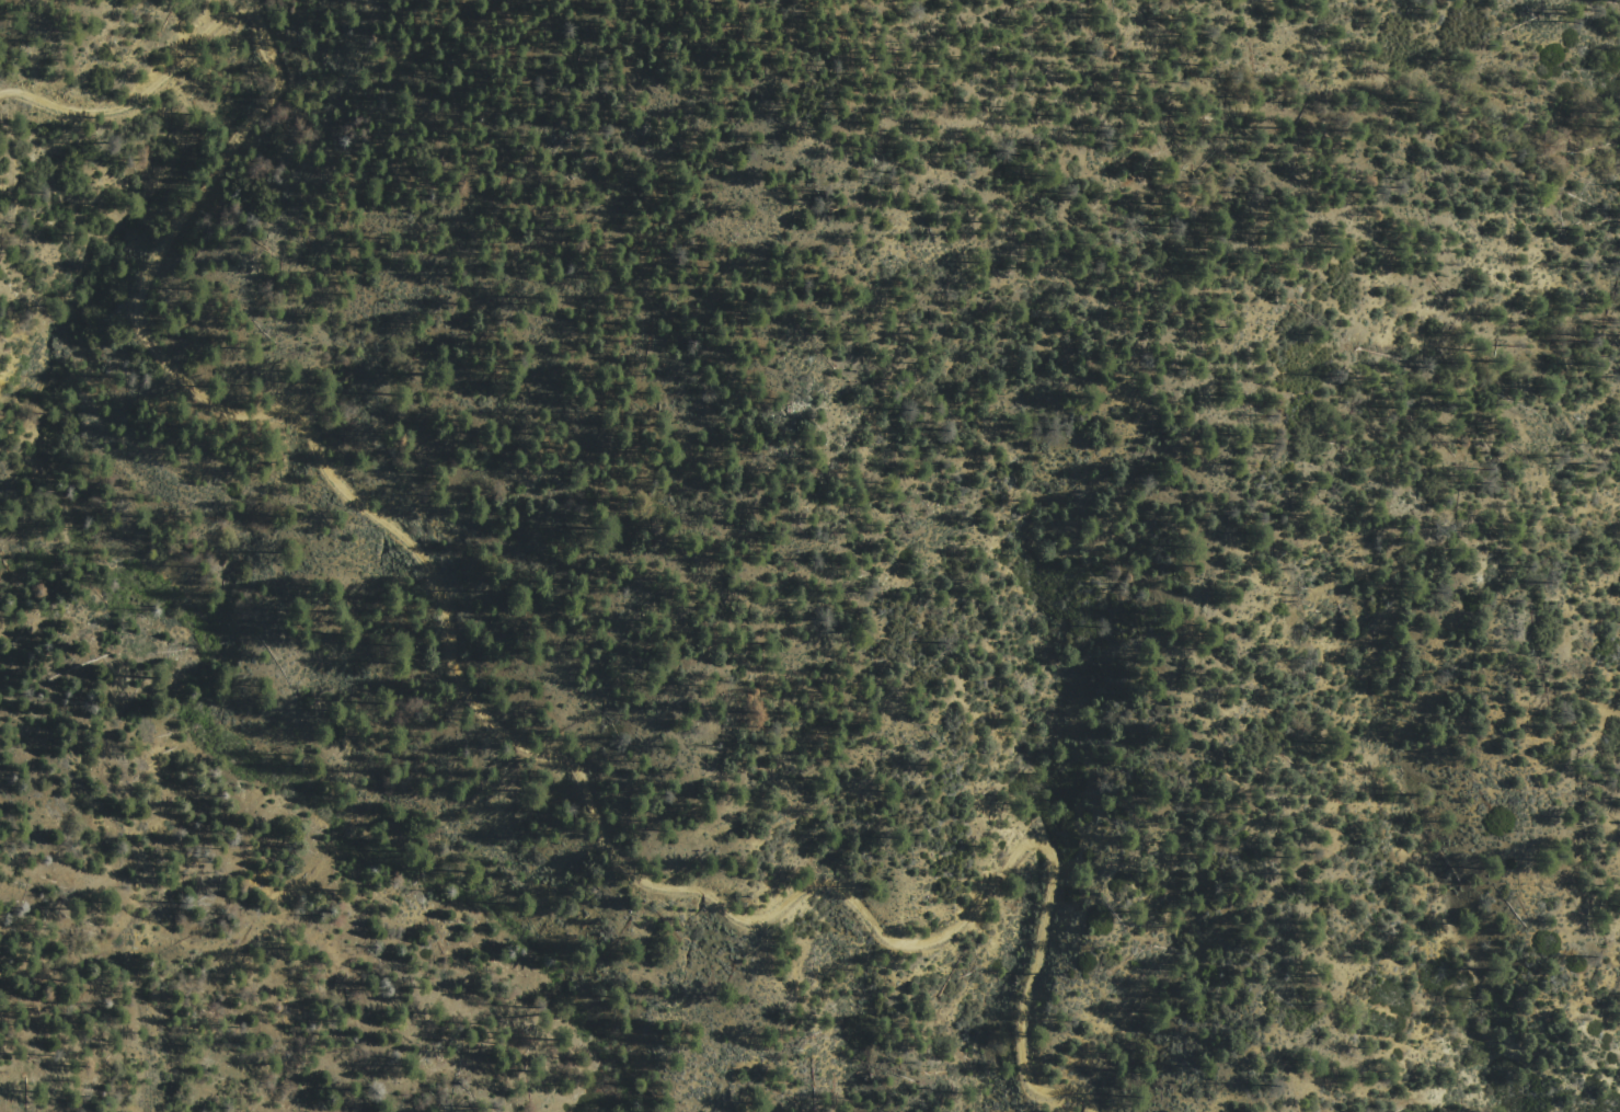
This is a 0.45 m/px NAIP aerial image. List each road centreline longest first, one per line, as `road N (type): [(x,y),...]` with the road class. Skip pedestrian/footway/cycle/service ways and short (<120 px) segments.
road 1 (track): [(1089,1111),(1083,1097),(1038,1093),(1025,1062),(1022,1031),(1050,906),(1047,849),(1035,845),(1023,855),(1013,879),(965,928),(912,947),(883,937),(835,884),(813,889),(759,922),(628,871),(573,766),(508,742),(461,684),(425,559),(346,494),(306,429),(290,419),(219,409),(173,368),(138,307),(169,233),(277,90),(260,24),(227,19),(184,69),(127,115),(71,111),(20,91),(0,103)]

